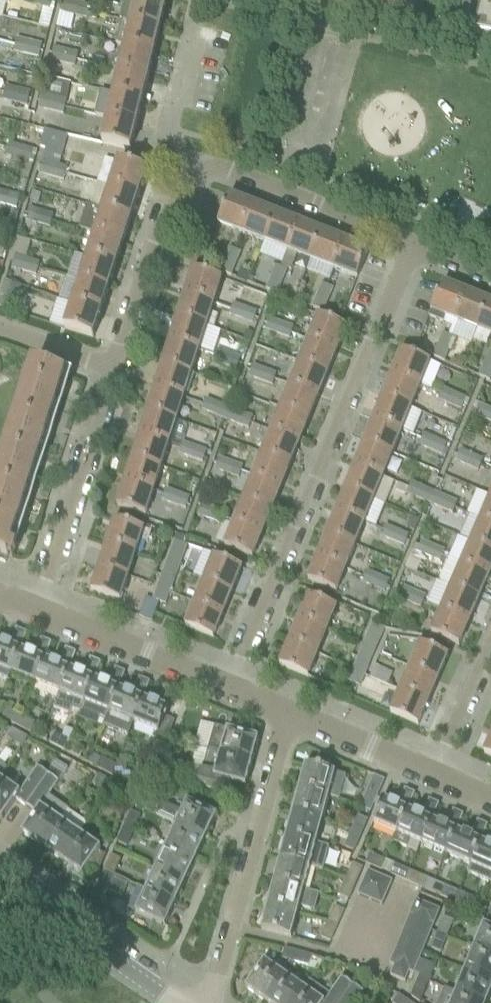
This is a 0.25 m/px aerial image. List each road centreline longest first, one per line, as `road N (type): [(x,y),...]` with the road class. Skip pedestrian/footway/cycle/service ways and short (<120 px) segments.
road 1 (residential): [(233,687),(413,244)]
road 2 (residential): [(413,244),(231,172),(197,176),(164,223),(115,368)]
road 3 (residential): [(210,1002),(294,716)]
road 4 (residential): [(115,368),(38,615)]
road 5 (residential): [(176,1002),(0,877)]
road 6 (residential): [(233,687),(38,615)]
road 7 (residential): [(434,771),(294,716)]
road 8 (residential): [(434,771),(490,642)]
road 9 (residential): [(115,368),(0,328)]

